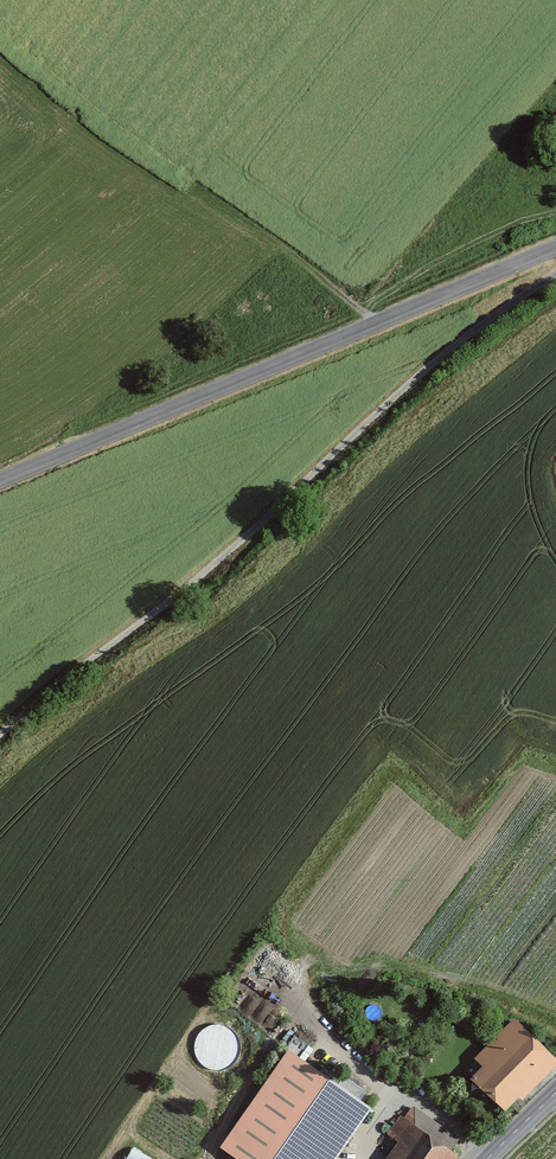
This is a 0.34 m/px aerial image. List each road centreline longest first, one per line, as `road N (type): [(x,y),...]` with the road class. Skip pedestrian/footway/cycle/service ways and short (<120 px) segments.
road 1 (track): [(555,274),(443,355),(204,573),(0,736)]
road 2 (tertiary): [(0,480),(555,247)]

